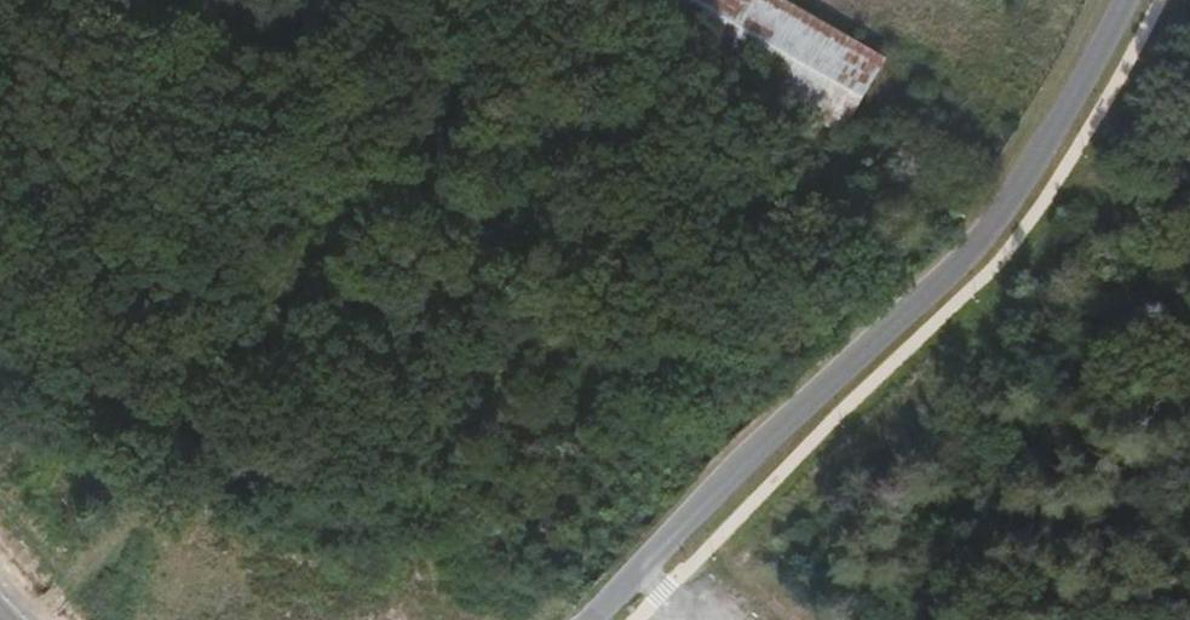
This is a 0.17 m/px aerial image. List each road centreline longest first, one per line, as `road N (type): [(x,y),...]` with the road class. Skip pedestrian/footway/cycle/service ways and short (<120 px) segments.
road 1 (unclassified): [(592,619),(660,546),(994,279),(1132,0)]

